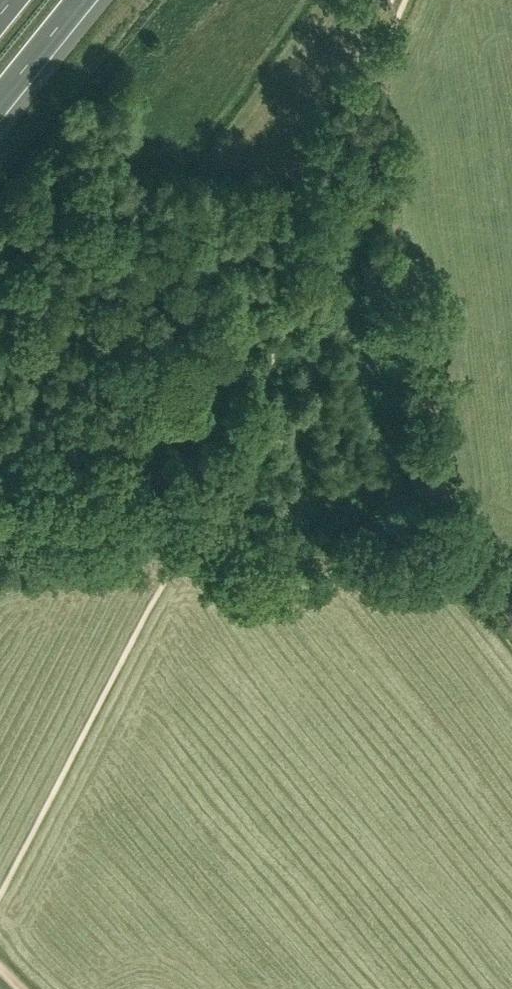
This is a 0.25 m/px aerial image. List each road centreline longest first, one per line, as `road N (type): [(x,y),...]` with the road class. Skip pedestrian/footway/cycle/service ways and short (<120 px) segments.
road 1 (motorway): [(0,104),(82,0)]

